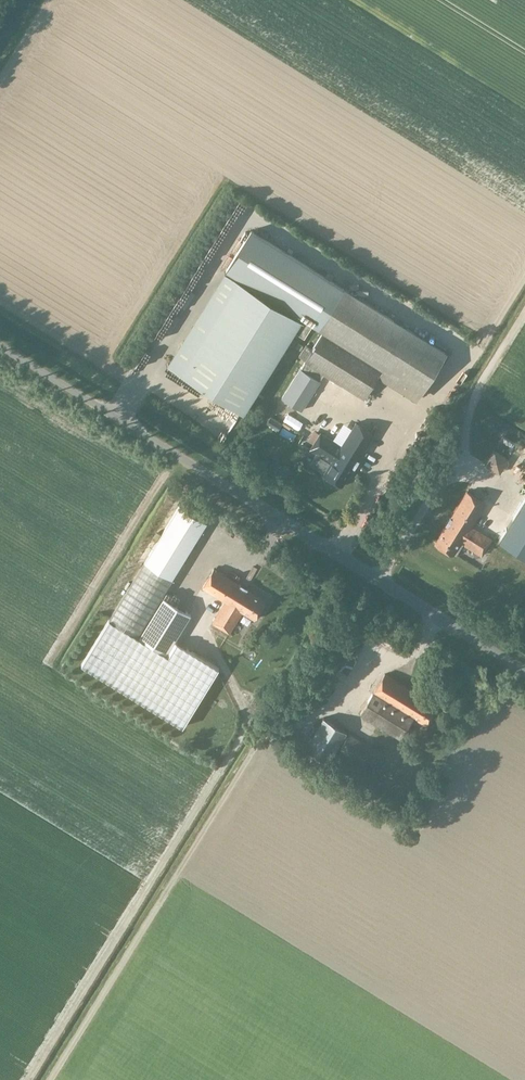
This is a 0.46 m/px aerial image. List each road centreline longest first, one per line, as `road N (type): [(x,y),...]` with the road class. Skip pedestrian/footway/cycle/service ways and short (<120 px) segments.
road 1 (unclassified): [(524,670),(0,346)]

